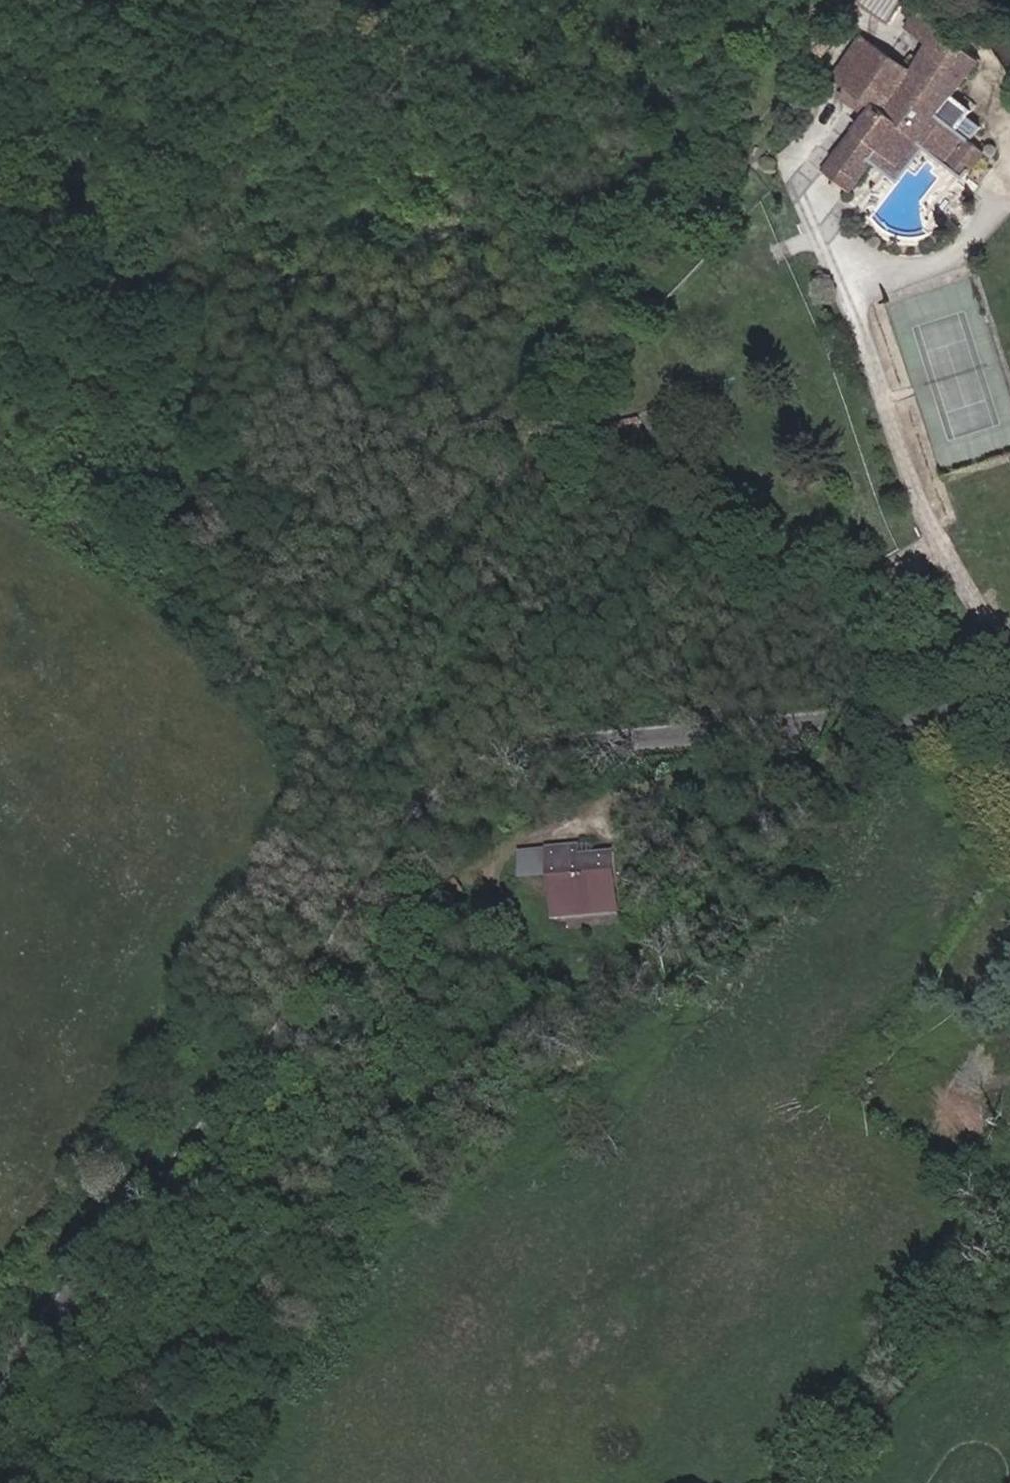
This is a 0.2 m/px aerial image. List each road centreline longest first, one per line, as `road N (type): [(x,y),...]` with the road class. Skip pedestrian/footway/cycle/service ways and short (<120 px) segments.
road 1 (unclassified): [(0,1406),(117,1269),(449,800),(540,737),(921,717),(1009,703)]

